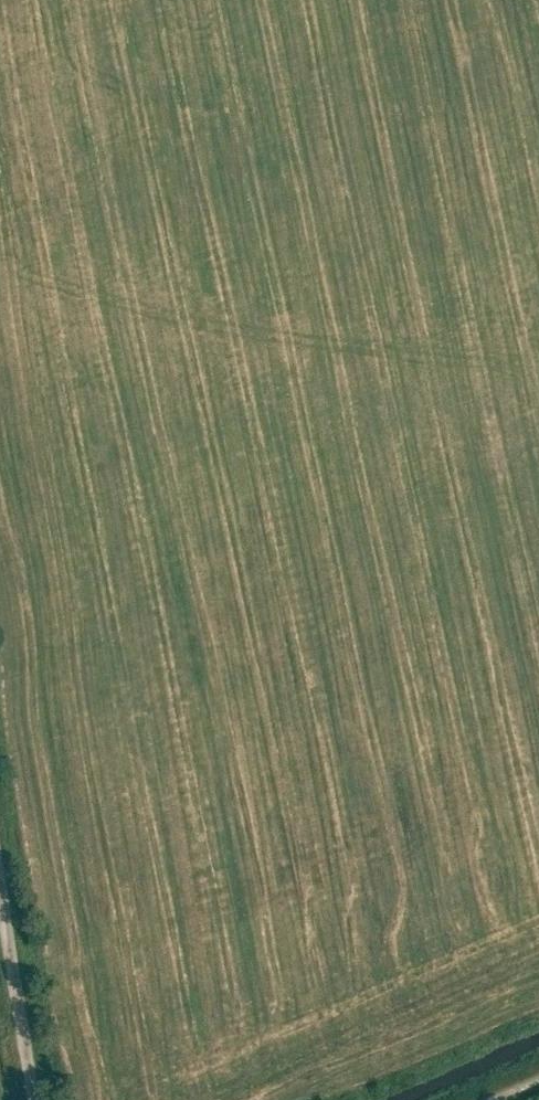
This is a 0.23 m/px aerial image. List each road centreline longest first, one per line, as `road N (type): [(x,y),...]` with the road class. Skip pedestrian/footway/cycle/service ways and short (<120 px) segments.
road 1 (track): [(0,893),(34,1099)]

